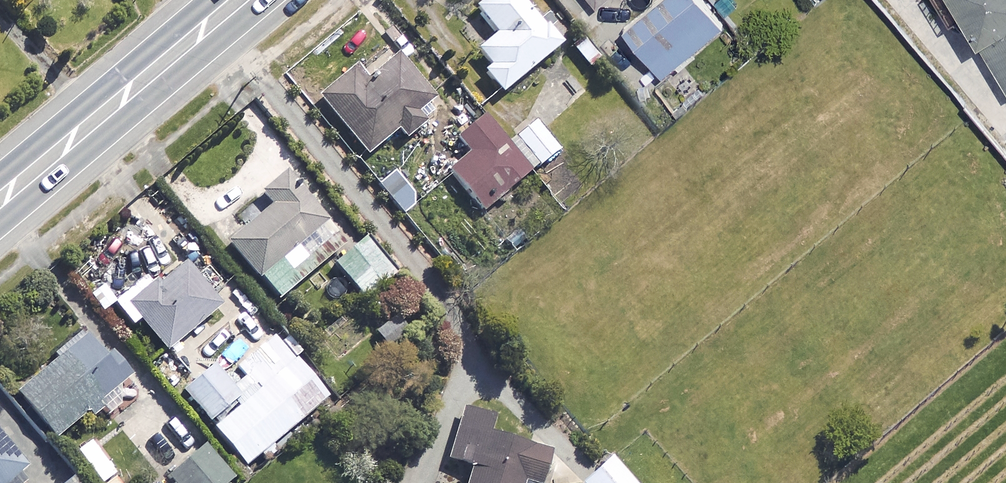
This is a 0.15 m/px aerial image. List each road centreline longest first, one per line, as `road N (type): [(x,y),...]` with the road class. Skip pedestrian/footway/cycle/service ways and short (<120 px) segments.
road 1 (primary): [(240,0),(0,200)]

